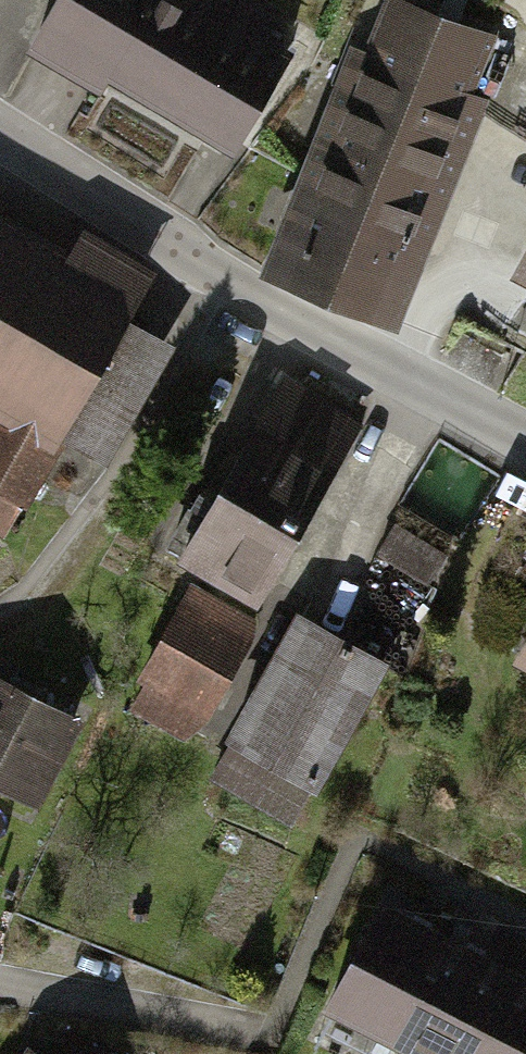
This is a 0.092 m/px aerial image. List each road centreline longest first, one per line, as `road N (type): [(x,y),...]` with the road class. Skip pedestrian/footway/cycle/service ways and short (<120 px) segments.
road 1 (residential): [(525,449),(224,281),(0,133)]

